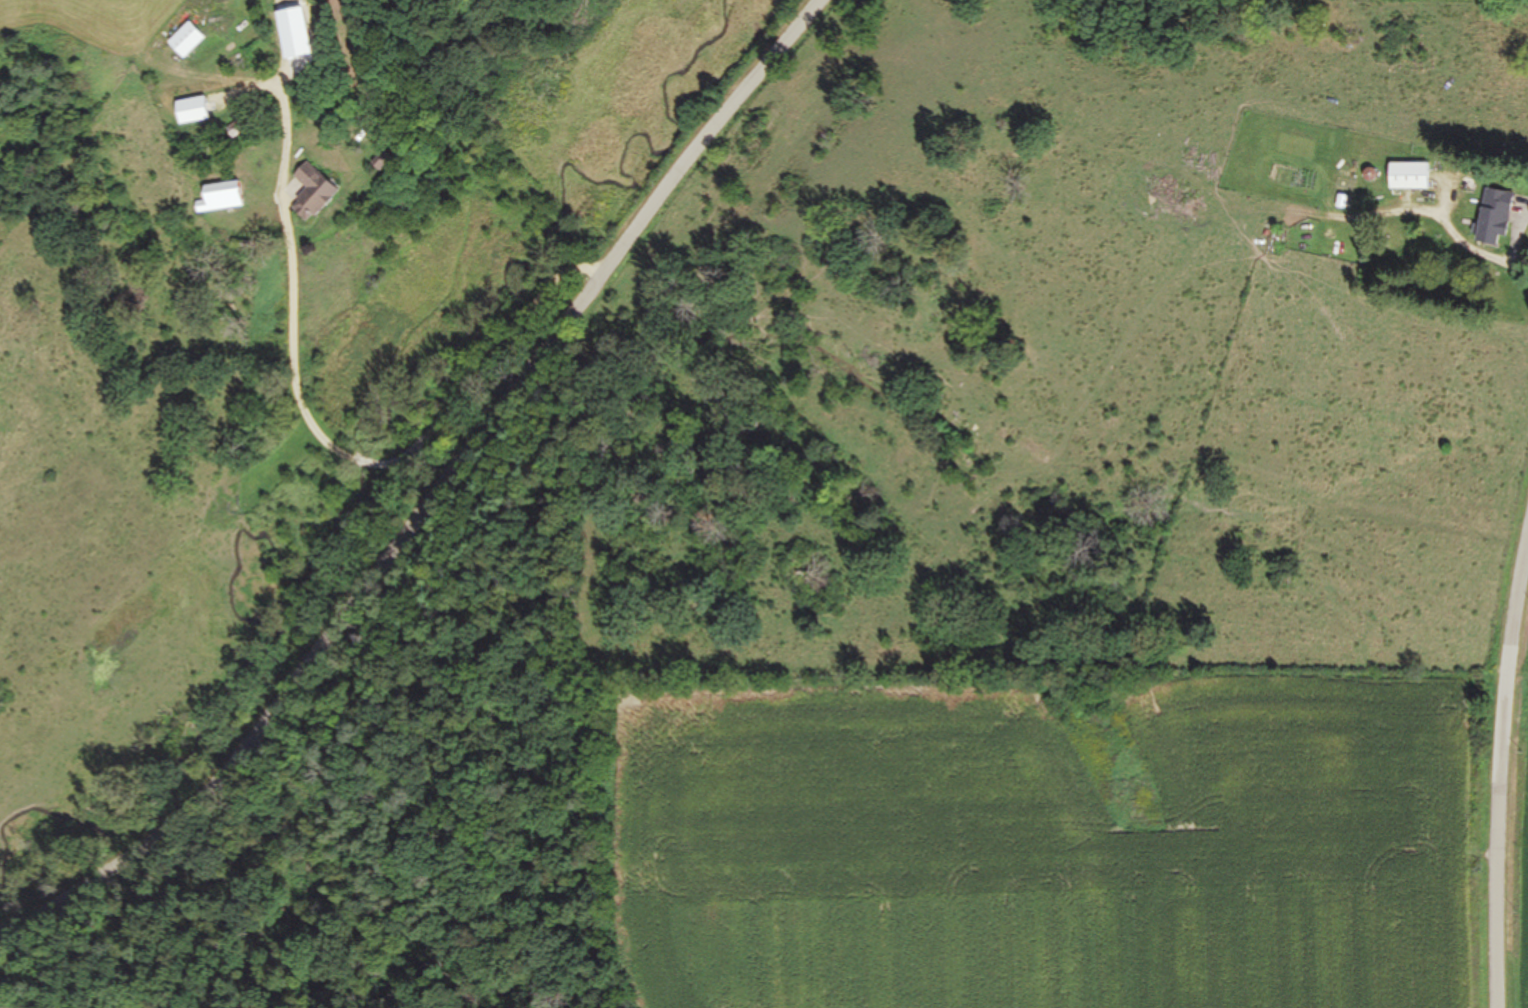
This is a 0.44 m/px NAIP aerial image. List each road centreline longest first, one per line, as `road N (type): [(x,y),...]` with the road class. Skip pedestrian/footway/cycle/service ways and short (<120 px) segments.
road 1 (residential): [(0,959),(193,833),(243,745),(814,0)]
road 2 (residential): [(1501,1007),(1497,694),(1527,499)]

